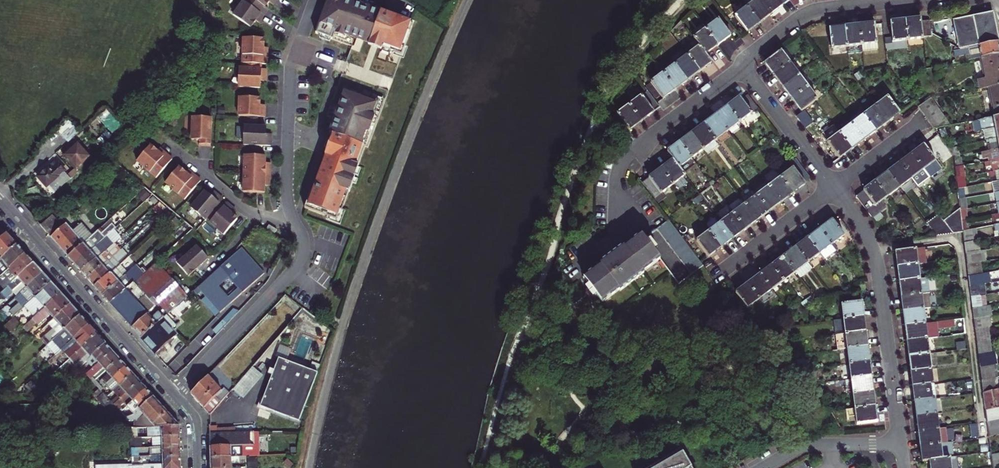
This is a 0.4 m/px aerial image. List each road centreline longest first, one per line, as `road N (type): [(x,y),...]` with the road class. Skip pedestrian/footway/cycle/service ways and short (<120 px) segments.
road 1 (residential): [(743,66),(628,155),(617,183),(619,234),(582,266)]
road 2 (residential): [(901,443),(874,255),(835,187)]
road 3 (residential): [(175,393),(0,198)]
road 4 (residential): [(175,393),(298,266),(302,241),(291,216)]
road 5 (residential): [(291,216),(290,70),(314,0)]
road 6 (residential): [(743,66),(808,13),(897,0)]
road 7 (residential): [(835,187),(743,66)]
road 8 (residential): [(835,187),(718,275)]
road 9 (residential): [(762,467),(810,445),(901,443)]
road 10 (residential): [(291,216),(249,212),(174,148)]

